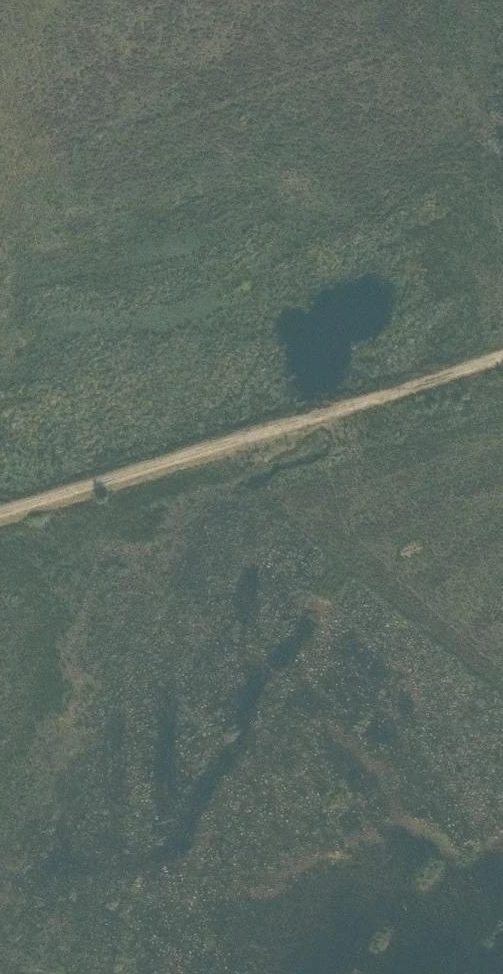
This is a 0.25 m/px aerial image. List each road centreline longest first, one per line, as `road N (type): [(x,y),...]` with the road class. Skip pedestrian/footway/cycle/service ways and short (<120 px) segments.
road 1 (track): [(502,357),(0,511)]

